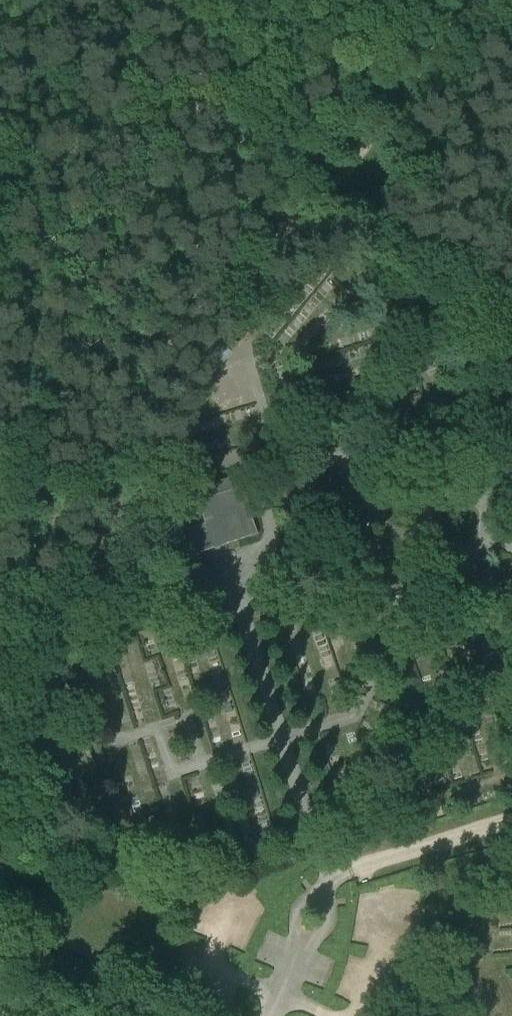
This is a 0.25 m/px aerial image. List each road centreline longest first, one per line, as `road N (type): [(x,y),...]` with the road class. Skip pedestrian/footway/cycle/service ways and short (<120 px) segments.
road 1 (track): [(293,221),(186,322),(99,429),(0,628)]
road 2 (track): [(477,0),(382,124),(293,221)]
road 3 (unclassified): [(144,1015),(0,938)]

